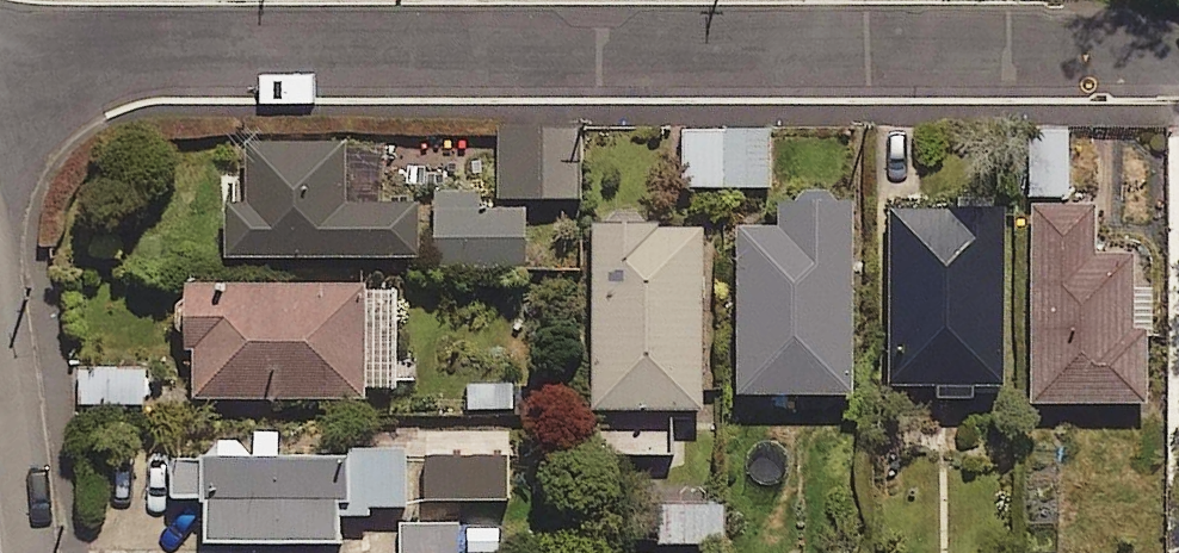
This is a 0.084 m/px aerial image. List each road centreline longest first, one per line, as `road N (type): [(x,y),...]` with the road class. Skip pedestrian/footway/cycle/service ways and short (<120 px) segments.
road 1 (unclassified): [(1178,51),(32,58),(0,65)]

